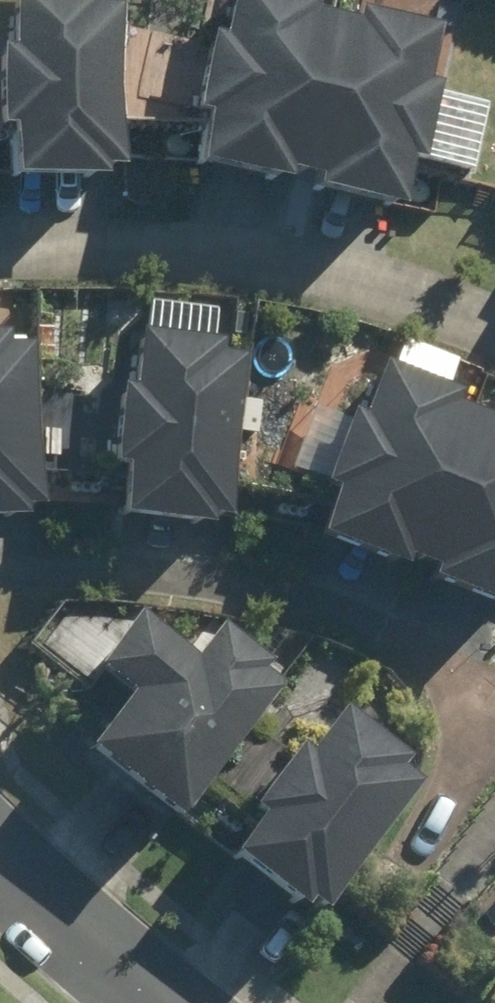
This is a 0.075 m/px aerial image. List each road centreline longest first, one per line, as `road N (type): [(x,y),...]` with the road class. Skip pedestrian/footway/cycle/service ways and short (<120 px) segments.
road 1 (residential): [(0,849),(166,1002)]

